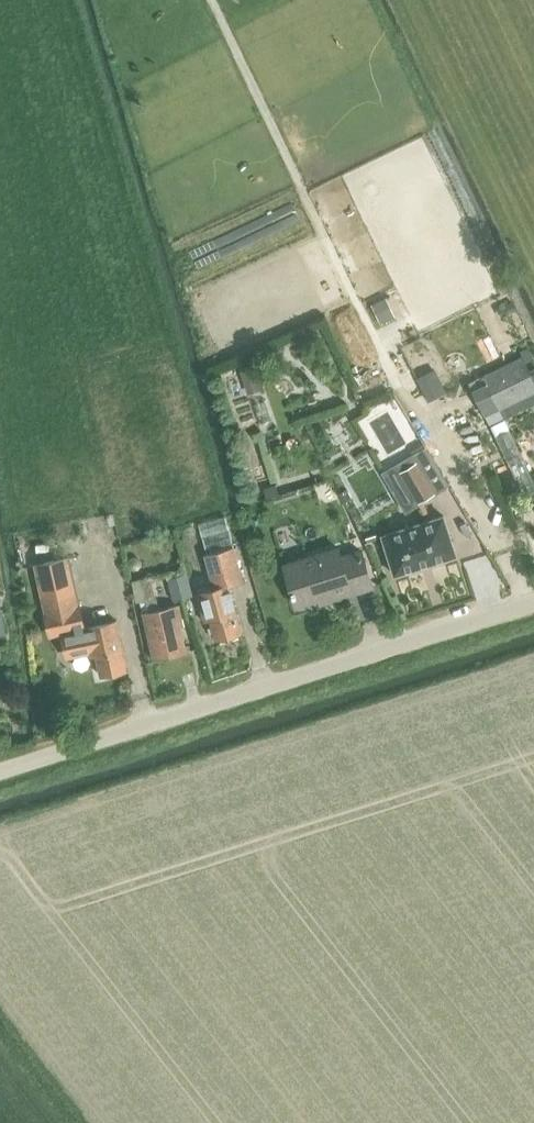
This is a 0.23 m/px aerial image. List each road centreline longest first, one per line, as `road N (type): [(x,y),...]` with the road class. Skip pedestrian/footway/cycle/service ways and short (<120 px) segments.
road 1 (unclassified): [(0,770),(533,602)]

